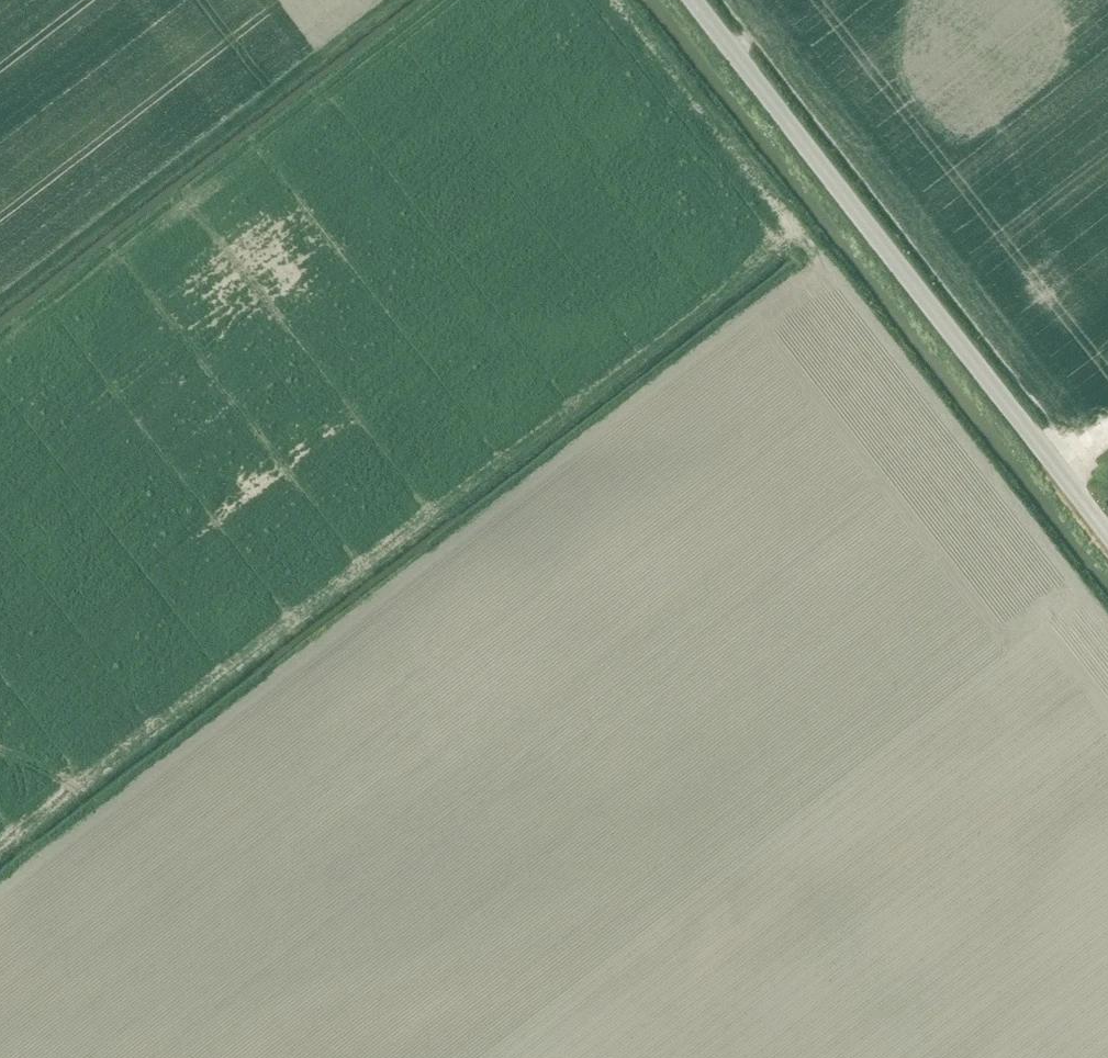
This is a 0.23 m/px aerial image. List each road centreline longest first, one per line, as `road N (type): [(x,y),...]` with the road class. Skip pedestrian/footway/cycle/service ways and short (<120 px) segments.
road 1 (unclassified): [(1107,547),(685,0)]

